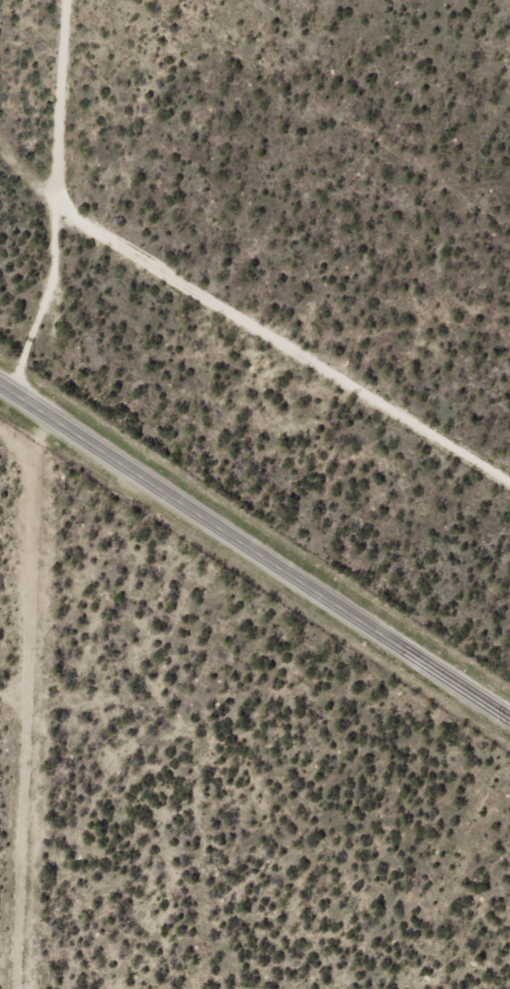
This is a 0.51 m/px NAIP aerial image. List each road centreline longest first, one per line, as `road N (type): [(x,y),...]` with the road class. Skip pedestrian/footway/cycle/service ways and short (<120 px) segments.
road 1 (track): [(10,988),(16,487),(42,410)]
road 2 (primary): [(509,723),(42,410)]
road 3 (track): [(2,382),(38,338),(54,0)]

